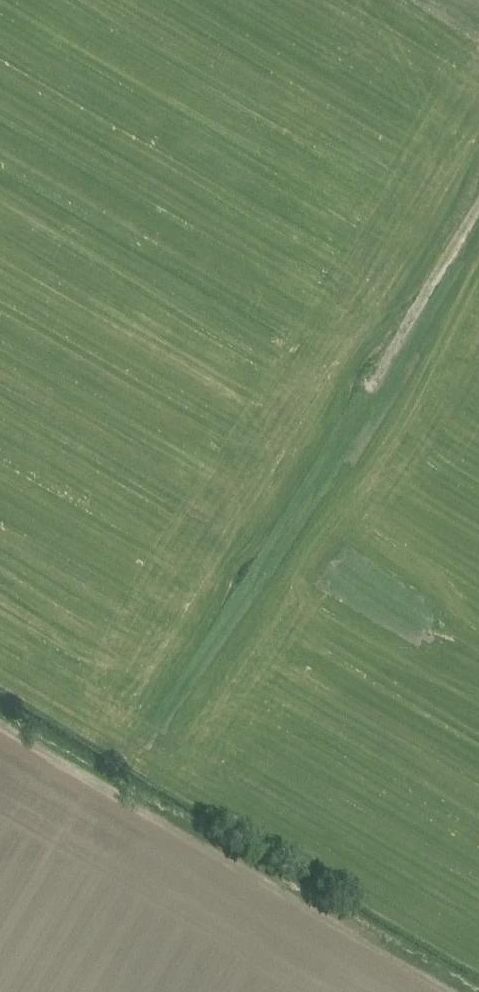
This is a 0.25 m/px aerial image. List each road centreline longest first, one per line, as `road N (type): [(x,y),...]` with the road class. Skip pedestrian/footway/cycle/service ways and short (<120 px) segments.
road 1 (track): [(0,723),(459,991)]

